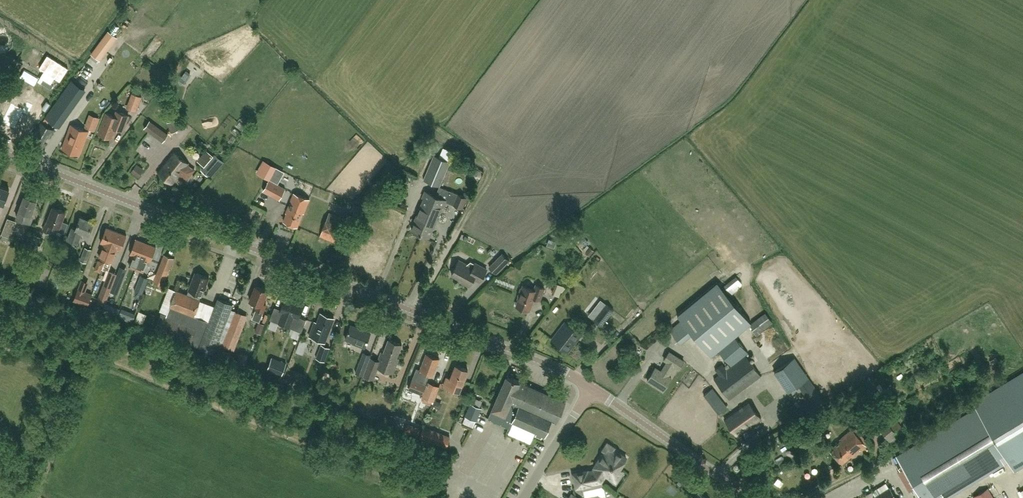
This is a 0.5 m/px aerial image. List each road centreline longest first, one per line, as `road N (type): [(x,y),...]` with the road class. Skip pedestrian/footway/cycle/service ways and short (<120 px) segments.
road 1 (tertiary): [(590,387),(0,151)]
road 2 (tertiary): [(751,497),(590,387)]
road 3 (unclassified): [(524,497),(590,387)]

